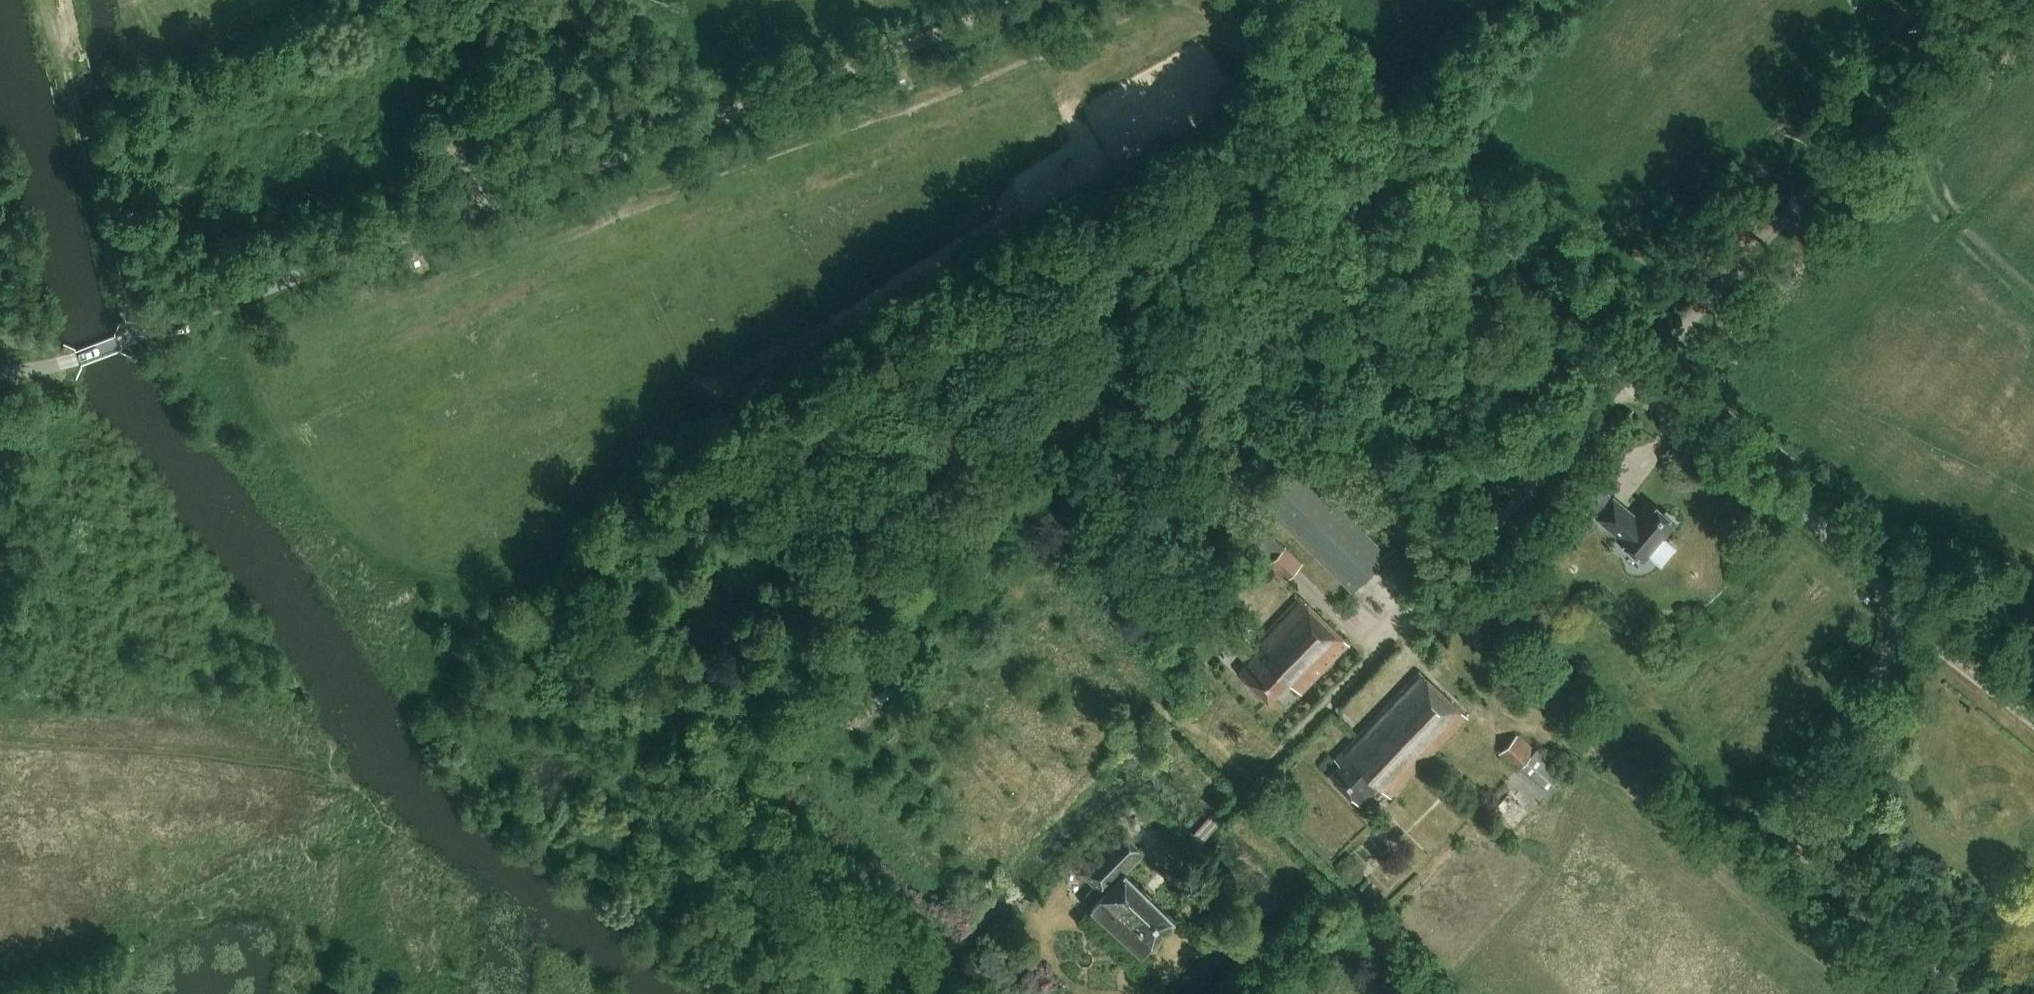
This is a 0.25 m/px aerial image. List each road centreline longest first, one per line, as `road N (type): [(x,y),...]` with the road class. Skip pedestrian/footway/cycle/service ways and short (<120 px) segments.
road 1 (unclassified): [(1974,993),(1853,904),(1807,845),(1812,788),(1894,645),(1895,611),(1878,580),(1555,322),(1428,205),(1321,87),(1270,0)]
road 2 (unclassified): [(1024,0),(137,337)]
road 3 (track): [(1664,345),(1994,0)]
road 4 (unclassified): [(0,375),(62,364),(137,337)]

